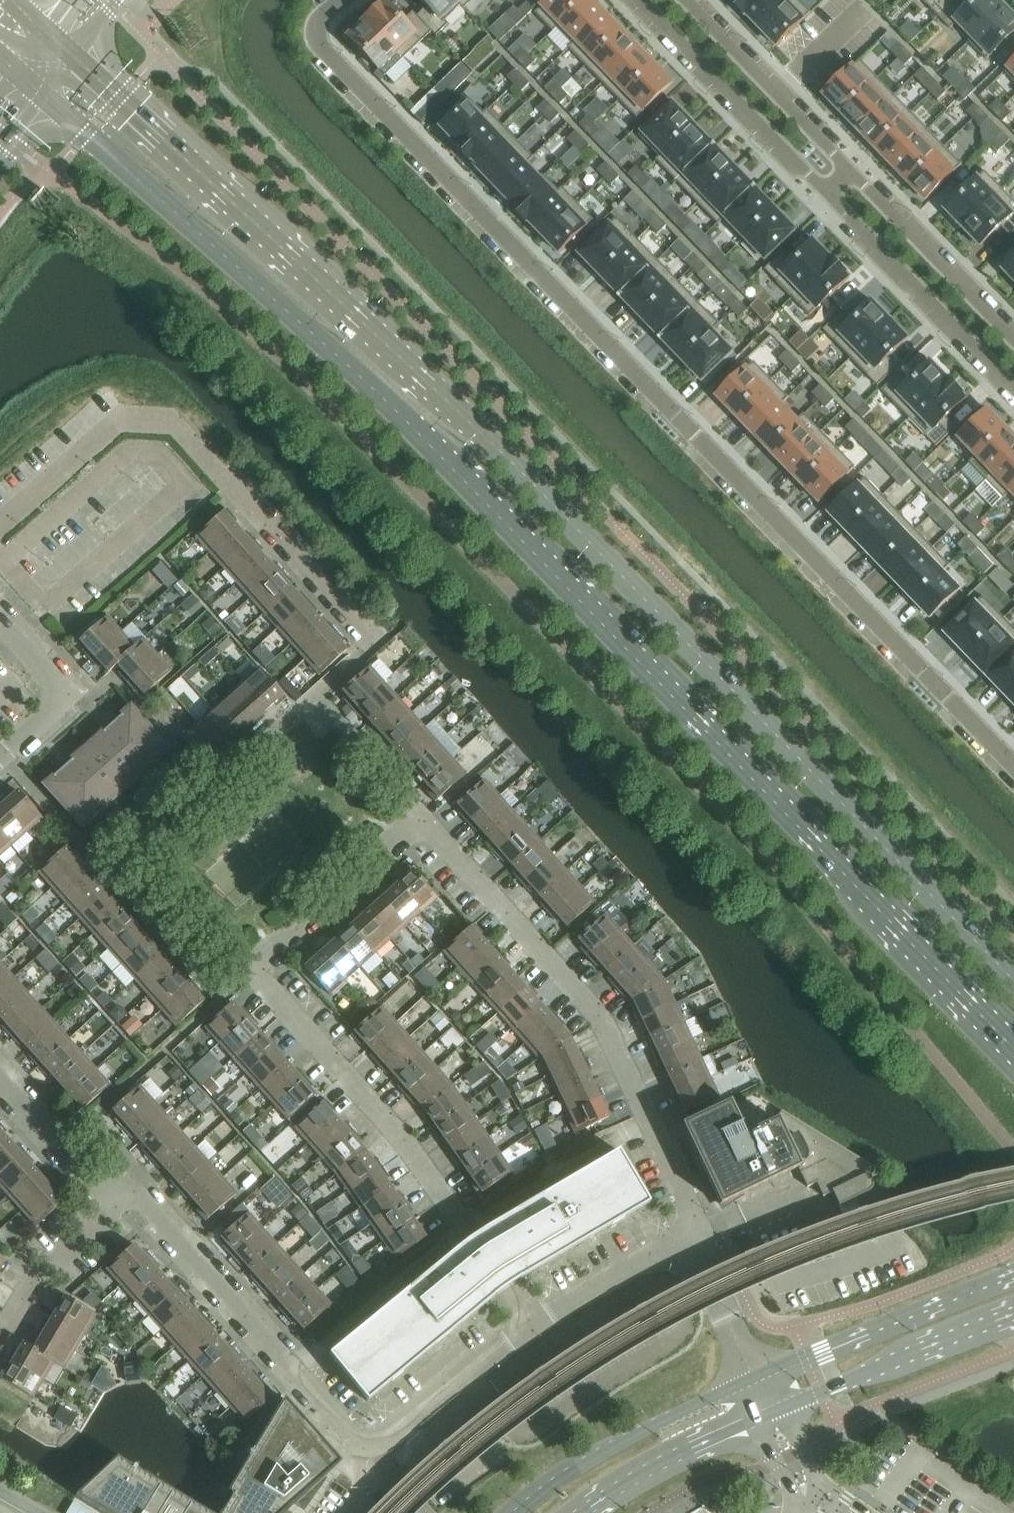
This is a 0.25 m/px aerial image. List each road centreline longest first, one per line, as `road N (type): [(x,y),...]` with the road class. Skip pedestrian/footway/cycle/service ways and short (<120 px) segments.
road 1 (secondary): [(44,94),(395,407),(1013,1046)]
road 2 (secondary): [(1013,978),(455,408),(73,57)]
road 3 (residential): [(1013,769),(315,35),(316,20),(341,0)]
road 4 (residential): [(650,1120),(600,1019),(422,824),(255,973),(404,1142),(464,1230)]
road 5 (residential): [(377,643),(170,419),(122,417),(0,526)]
road 6 (residential): [(821,186),(1013,388)]
road 7 (tertiary): [(1013,1273),(755,1377)]
road 8 (tertiary): [(755,1377),(613,1447),(522,1512)]
road 9 (residential): [(821,186),(640,0)]
road 10 (residential): [(291,1367),(143,1199),(114,1192)]
road 11 (tertiary): [(784,1407),(1013,1314)]
road 12 (residential): [(848,173),(688,0)]
road 13 (residential): [(1013,338),(848,173)]
road 14 (residential): [(291,1367),(464,1230)]
road 15 (residential): [(464,1230),(650,1120)]
road 16 (residential): [(0,772),(71,703),(0,621)]
road 17 (tertiary): [(582,1512),(690,1447),(760,1417)]
road 18 (residential): [(378,1442),(532,1325)]
road 19 (residential): [(532,1325),(643,1260),(694,1240)]
road 20 (residential): [(11,1319),(48,1262),(103,1221),(114,1192)]
road 21 (residential): [(114,1192),(0,1080)]
road 22 (residential): [(755,1377),(694,1240)]
road 23 (residential): [(694,1240),(688,1200),(650,1120)]
road 24 (residential): [(378,1442),(353,1440),(291,1367)]

